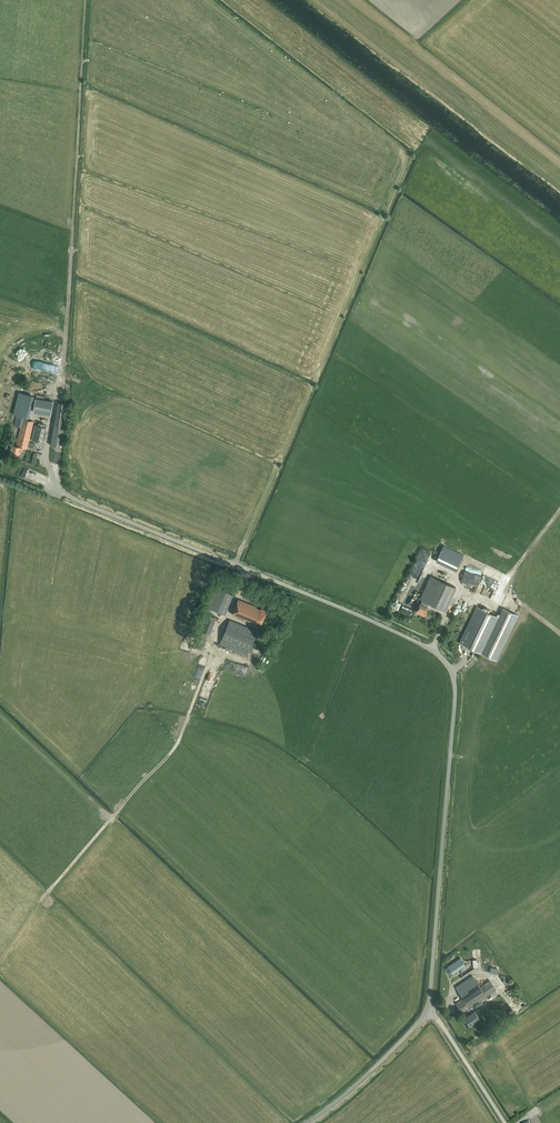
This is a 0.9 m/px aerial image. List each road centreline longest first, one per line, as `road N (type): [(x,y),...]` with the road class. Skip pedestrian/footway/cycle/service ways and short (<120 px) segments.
road 1 (unclassified): [(304,1122),(391,1056),(431,999),(451,677),(413,644),(58,491)]

